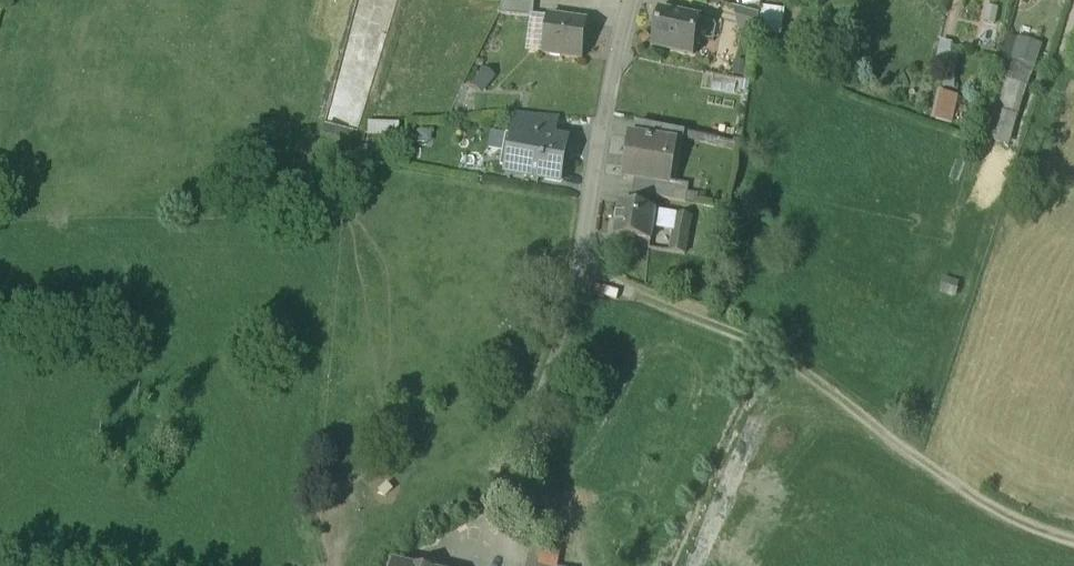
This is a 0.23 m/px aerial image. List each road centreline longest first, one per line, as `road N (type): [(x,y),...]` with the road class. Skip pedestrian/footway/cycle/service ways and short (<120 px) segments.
road 1 (track): [(645,303),(779,352),(995,509),(1073,546)]
road 2 (residential): [(631,0),(580,277)]
road 3 (residential): [(580,277),(577,384),(528,536)]

